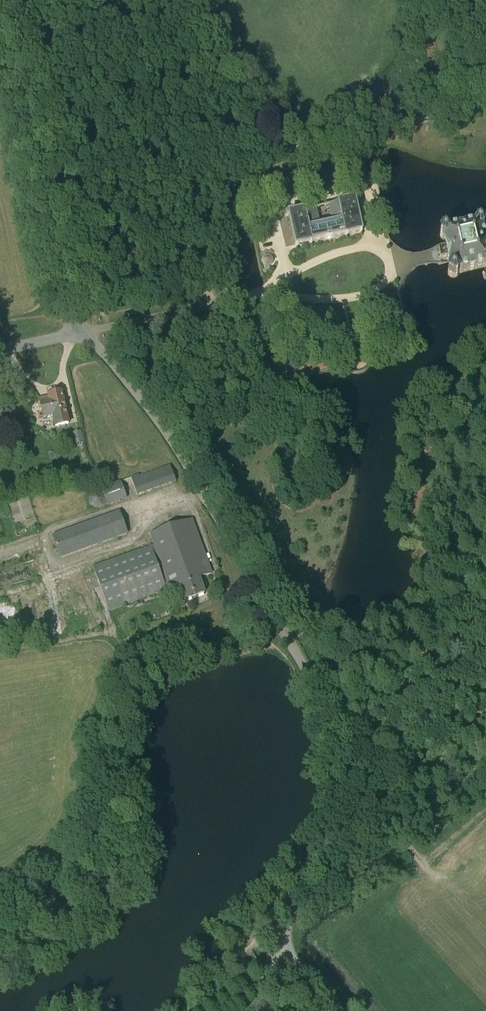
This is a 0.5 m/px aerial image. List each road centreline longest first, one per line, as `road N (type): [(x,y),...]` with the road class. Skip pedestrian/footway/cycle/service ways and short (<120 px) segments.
road 1 (unclassified): [(86,331),(176,448),(352,751),(350,791),(287,934)]
road 2 (unclassified): [(86,331),(0,49)]
road 3 (track): [(485,105),(260,156)]
road 4 (track): [(485,809),(433,858),(421,857),(352,751)]
road 5 (track): [(52,204),(209,168)]

